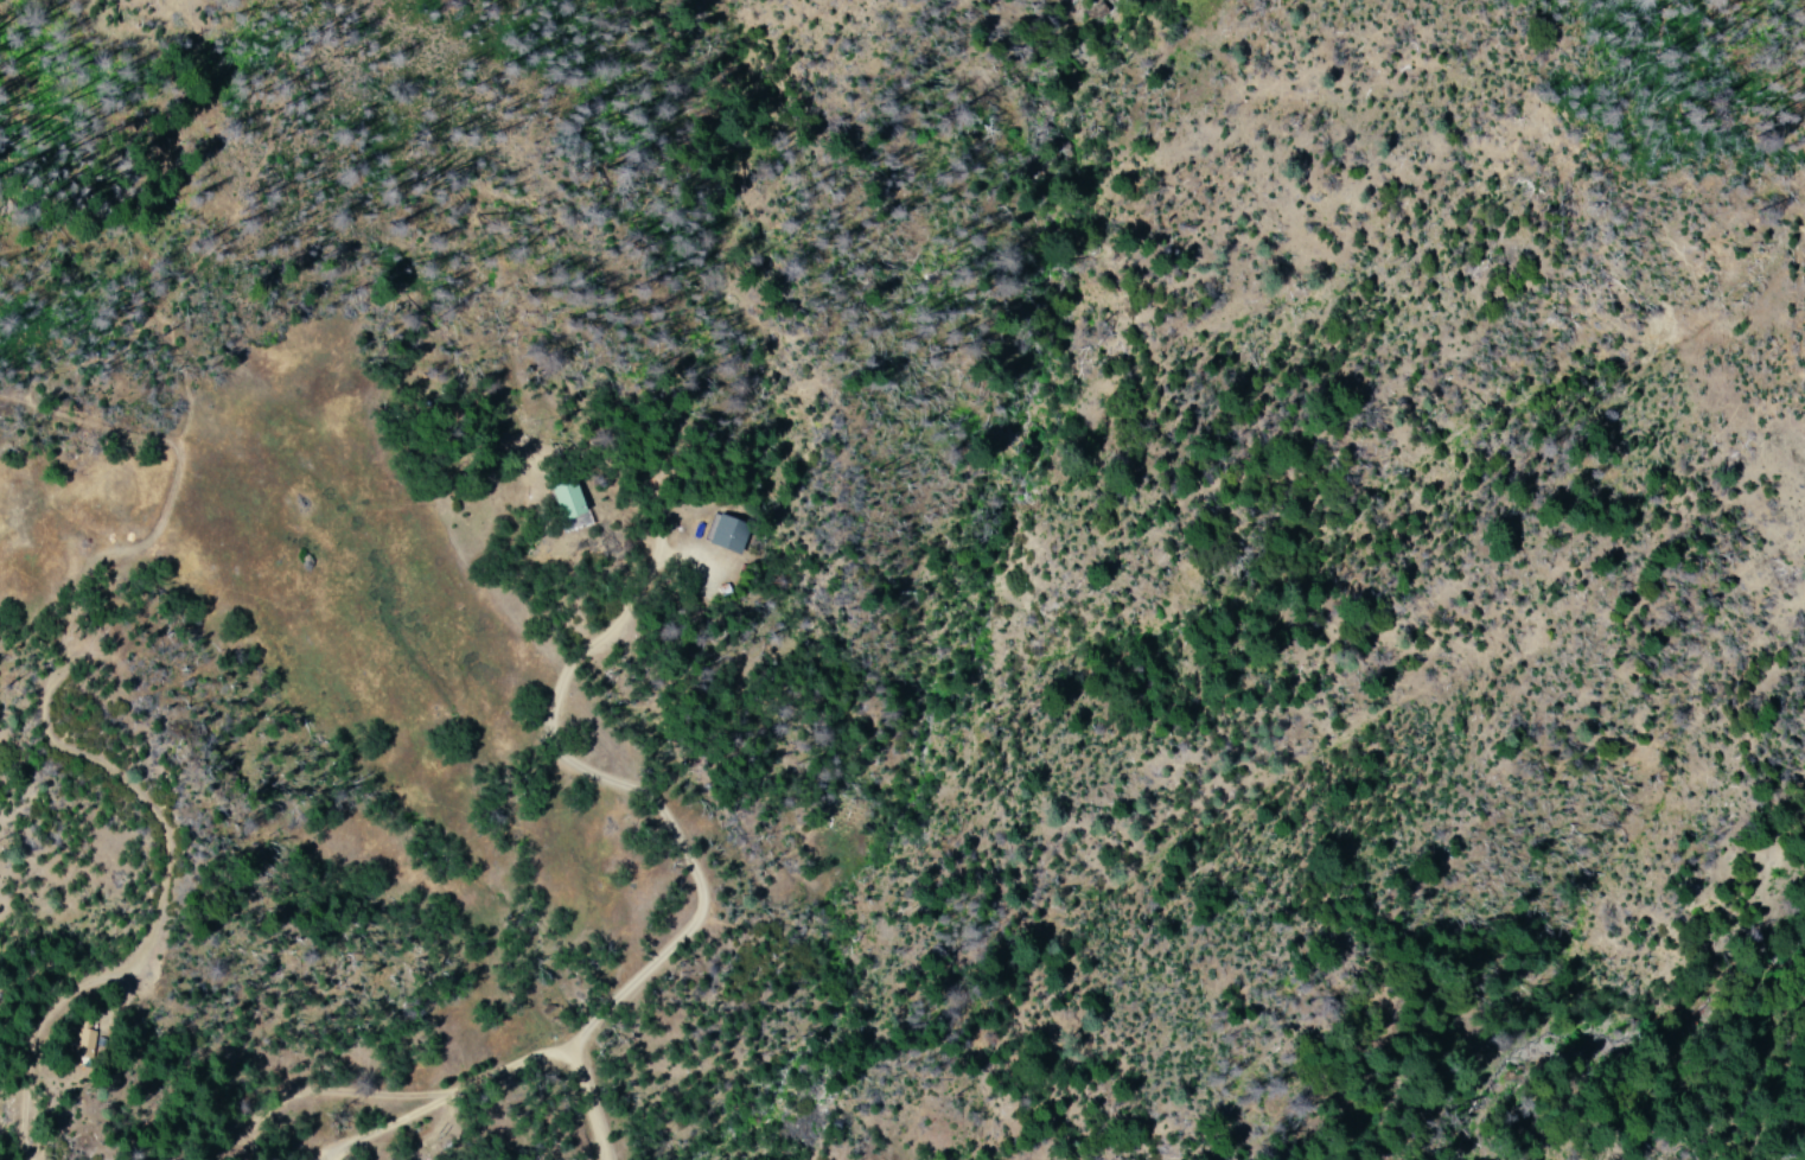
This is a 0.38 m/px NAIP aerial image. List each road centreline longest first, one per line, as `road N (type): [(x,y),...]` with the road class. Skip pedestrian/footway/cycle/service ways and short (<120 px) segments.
road 1 (residential): [(627,1159),(594,1028),(547,975),(621,365),(753,0)]
road 2 (residential): [(127,735),(547,975)]
road 3 (residential): [(547,975),(355,1083),(276,1159)]

